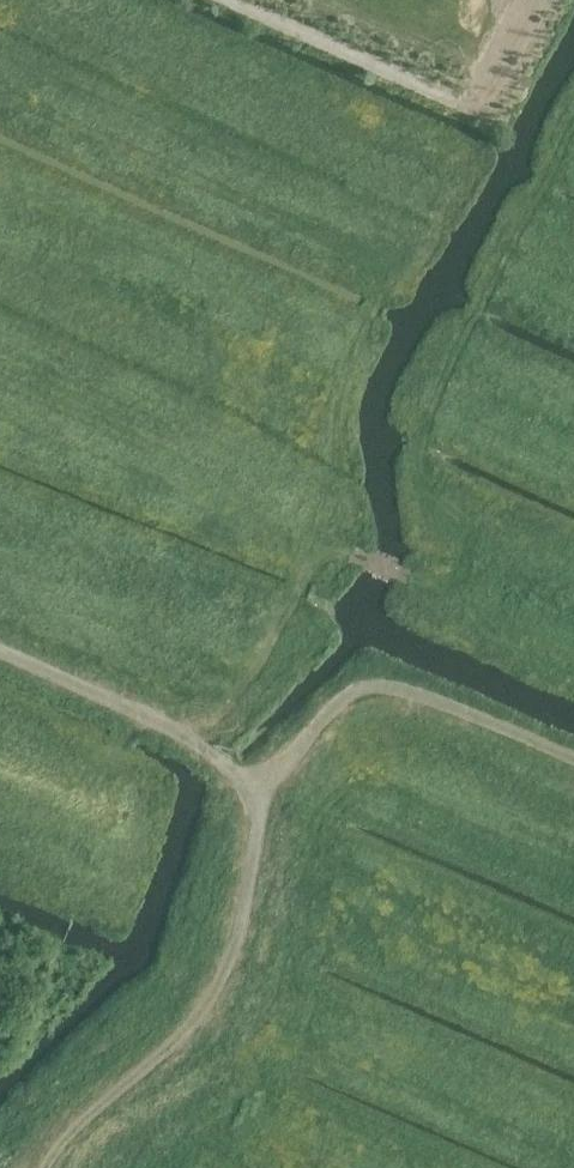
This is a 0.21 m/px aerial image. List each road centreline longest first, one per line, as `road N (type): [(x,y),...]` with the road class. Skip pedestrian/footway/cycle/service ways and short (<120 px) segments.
road 1 (track): [(44,1167),(64,1139),(197,1020),(226,972),(245,914),(261,791),(338,701),(358,689),(398,686),(573,760)]
road 2 (track): [(451,379),(426,454),(469,545),(451,580),(358,554),(316,565),(257,685),(193,738)]
road 3 (track): [(573,131),(464,339),(451,379),(573,431)]
road 4 (track): [(261,791),(212,748),(0,650)]

